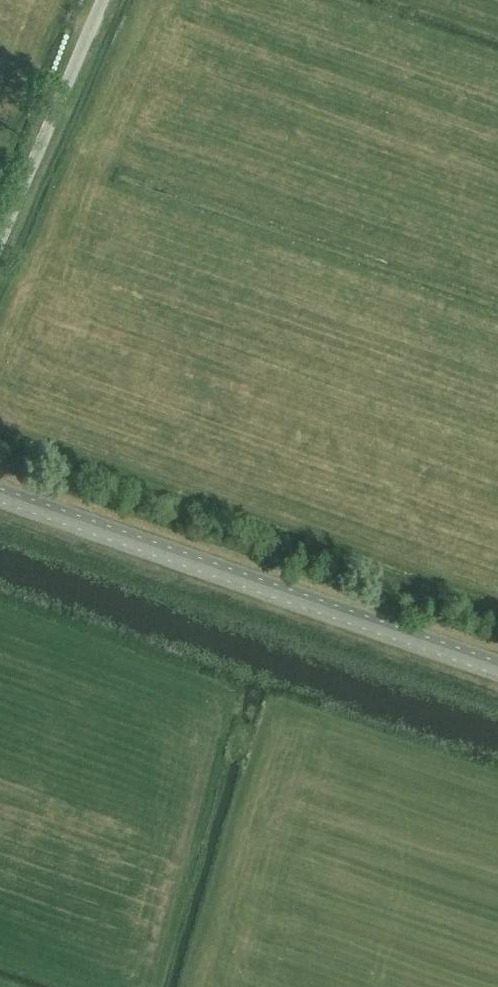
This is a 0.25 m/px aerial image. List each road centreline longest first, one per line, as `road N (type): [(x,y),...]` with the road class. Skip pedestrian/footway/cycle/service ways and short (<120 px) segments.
road 1 (tertiary): [(497,669),(0,495)]
road 2 (unclassified): [(0,244),(106,0)]

